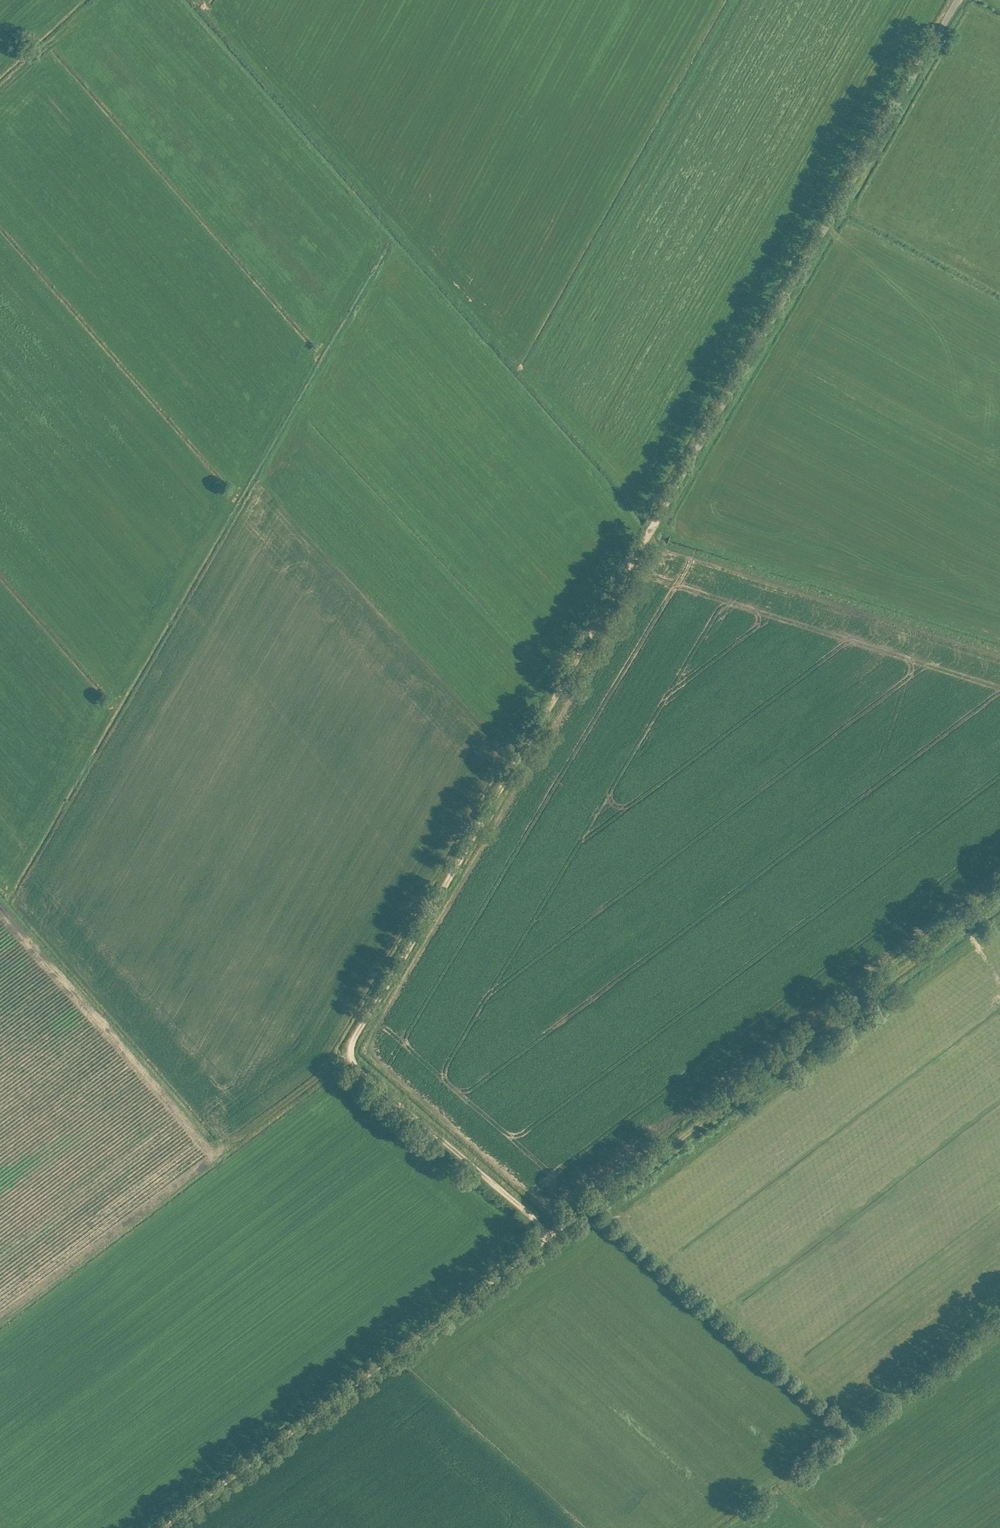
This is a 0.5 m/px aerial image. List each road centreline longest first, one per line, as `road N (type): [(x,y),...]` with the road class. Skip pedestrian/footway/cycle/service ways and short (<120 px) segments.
road 1 (track): [(999,897),(165,1527)]
road 2 (track): [(550,1237),(357,1069),(350,1052),(654,524)]
road 3 (unclassified): [(654,524),(958,0)]

